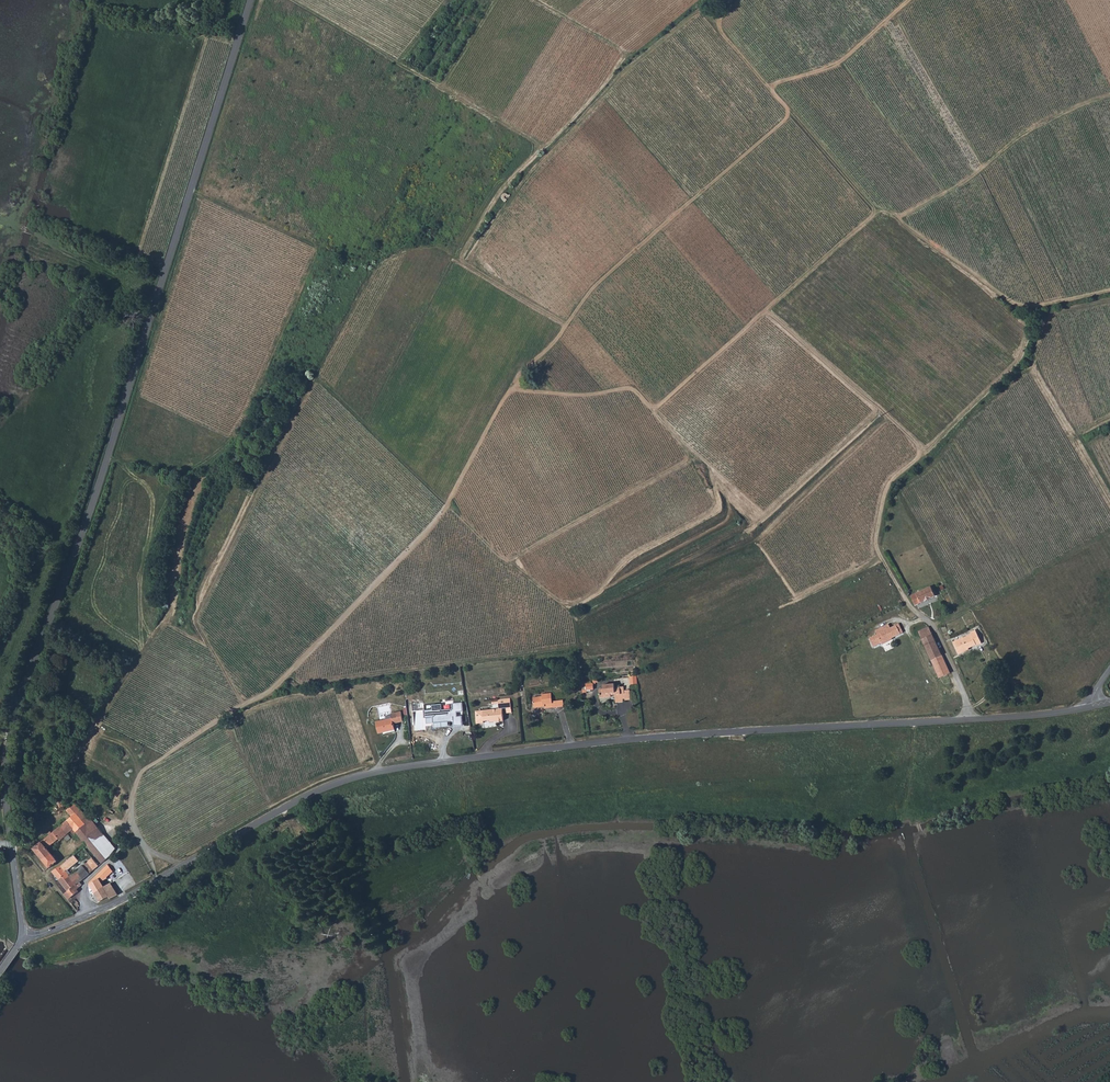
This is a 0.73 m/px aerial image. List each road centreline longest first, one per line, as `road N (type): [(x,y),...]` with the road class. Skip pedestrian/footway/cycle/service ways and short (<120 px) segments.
road 1 (tertiary): [(22,935),(151,887),(317,791),(382,770),(655,737),(1023,717),(1109,702)]
road 2 (tertiary): [(22,935),(7,814),(9,737),(89,516),(251,0)]
road 3 (track): [(319,377),(507,563),(572,613),(580,647),(306,684),(289,674)]
road 4 (track): [(160,882),(132,817),(142,770),(276,686),(413,546),(448,505),(511,388)]
road 5 (track): [(243,707),(198,623),(317,380),(376,266),(432,243),(464,263)]
road 6 (track): [(286,0),(542,141),(625,52),(534,0)]
road 7 (track): [(511,388),(580,396),(626,389),(660,403),(874,212),(900,216)]
road 8 (track): [(769,310),(921,447),(922,455),(892,483),(875,542),(909,607)]
road 9 (track): [(464,263),(640,61),(705,6),(718,25)]
road 10 (track): [(769,86),(789,108),(788,119),(606,277),(564,327)]
road 11 (track): [(900,216),(970,177),(1026,131),(1109,94)]
road 12 (track): [(376,266),(190,191)]
road 13 (track): [(922,452),(1017,360),(1032,305)]
road 14 (track): [(907,0),(840,61),(769,86)]

